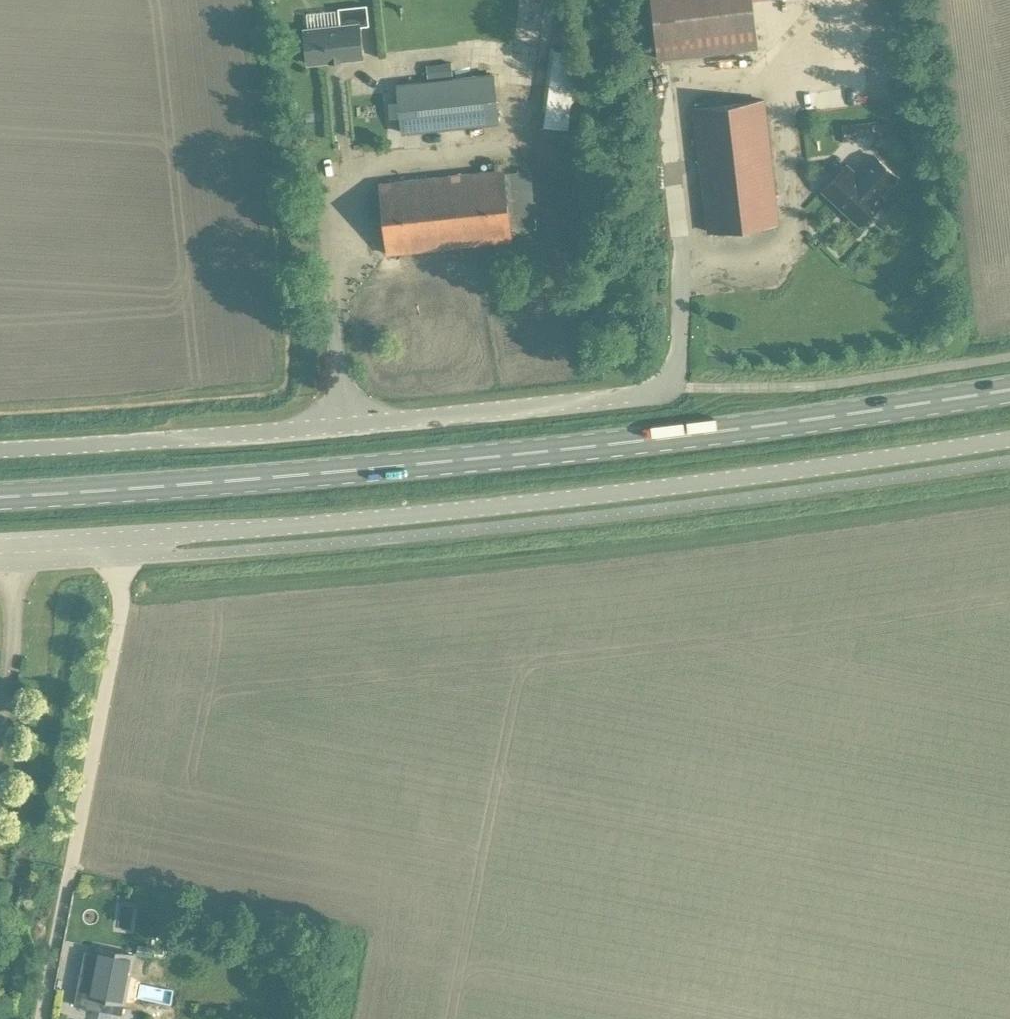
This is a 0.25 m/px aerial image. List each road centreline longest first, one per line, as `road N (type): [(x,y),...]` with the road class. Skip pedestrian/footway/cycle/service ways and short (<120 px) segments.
road 1 (primary): [(0,497),(626,441),(1009,389)]
road 2 (unclassified): [(0,546),(419,514),(1009,440)]
road 3 (unclassified): [(0,451),(343,427),(674,390)]

